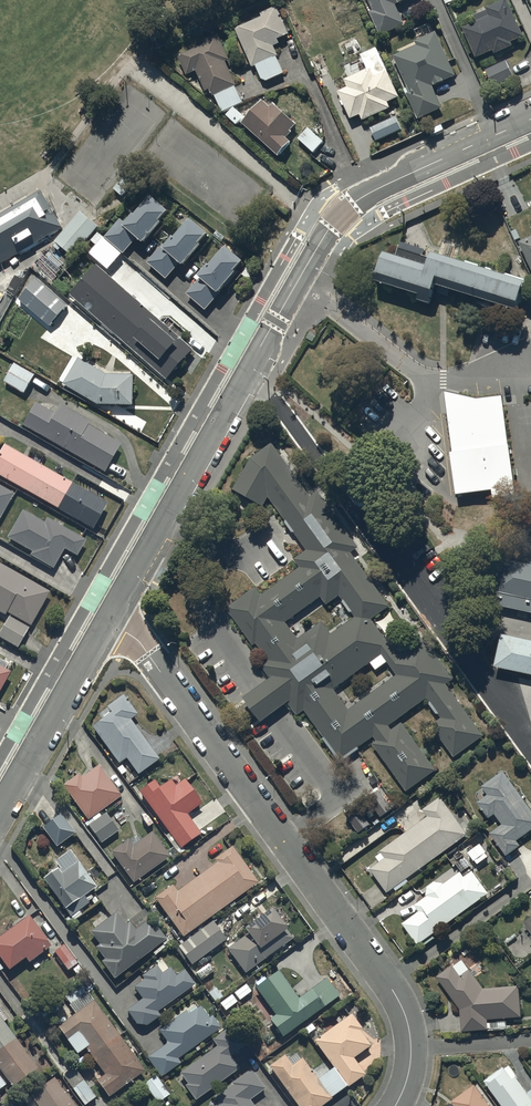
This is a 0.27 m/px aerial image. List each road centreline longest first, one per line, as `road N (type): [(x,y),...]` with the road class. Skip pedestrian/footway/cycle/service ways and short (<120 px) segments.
road 1 (residential): [(496,135),(375,190),(331,228),(106,621)]
road 2 (residential): [(394,1105),(411,1041),(386,981),(206,726),(138,640),(106,621)]
road 3 (residential): [(433,0),(496,135)]
road 4 (residential): [(106,621),(35,745)]

